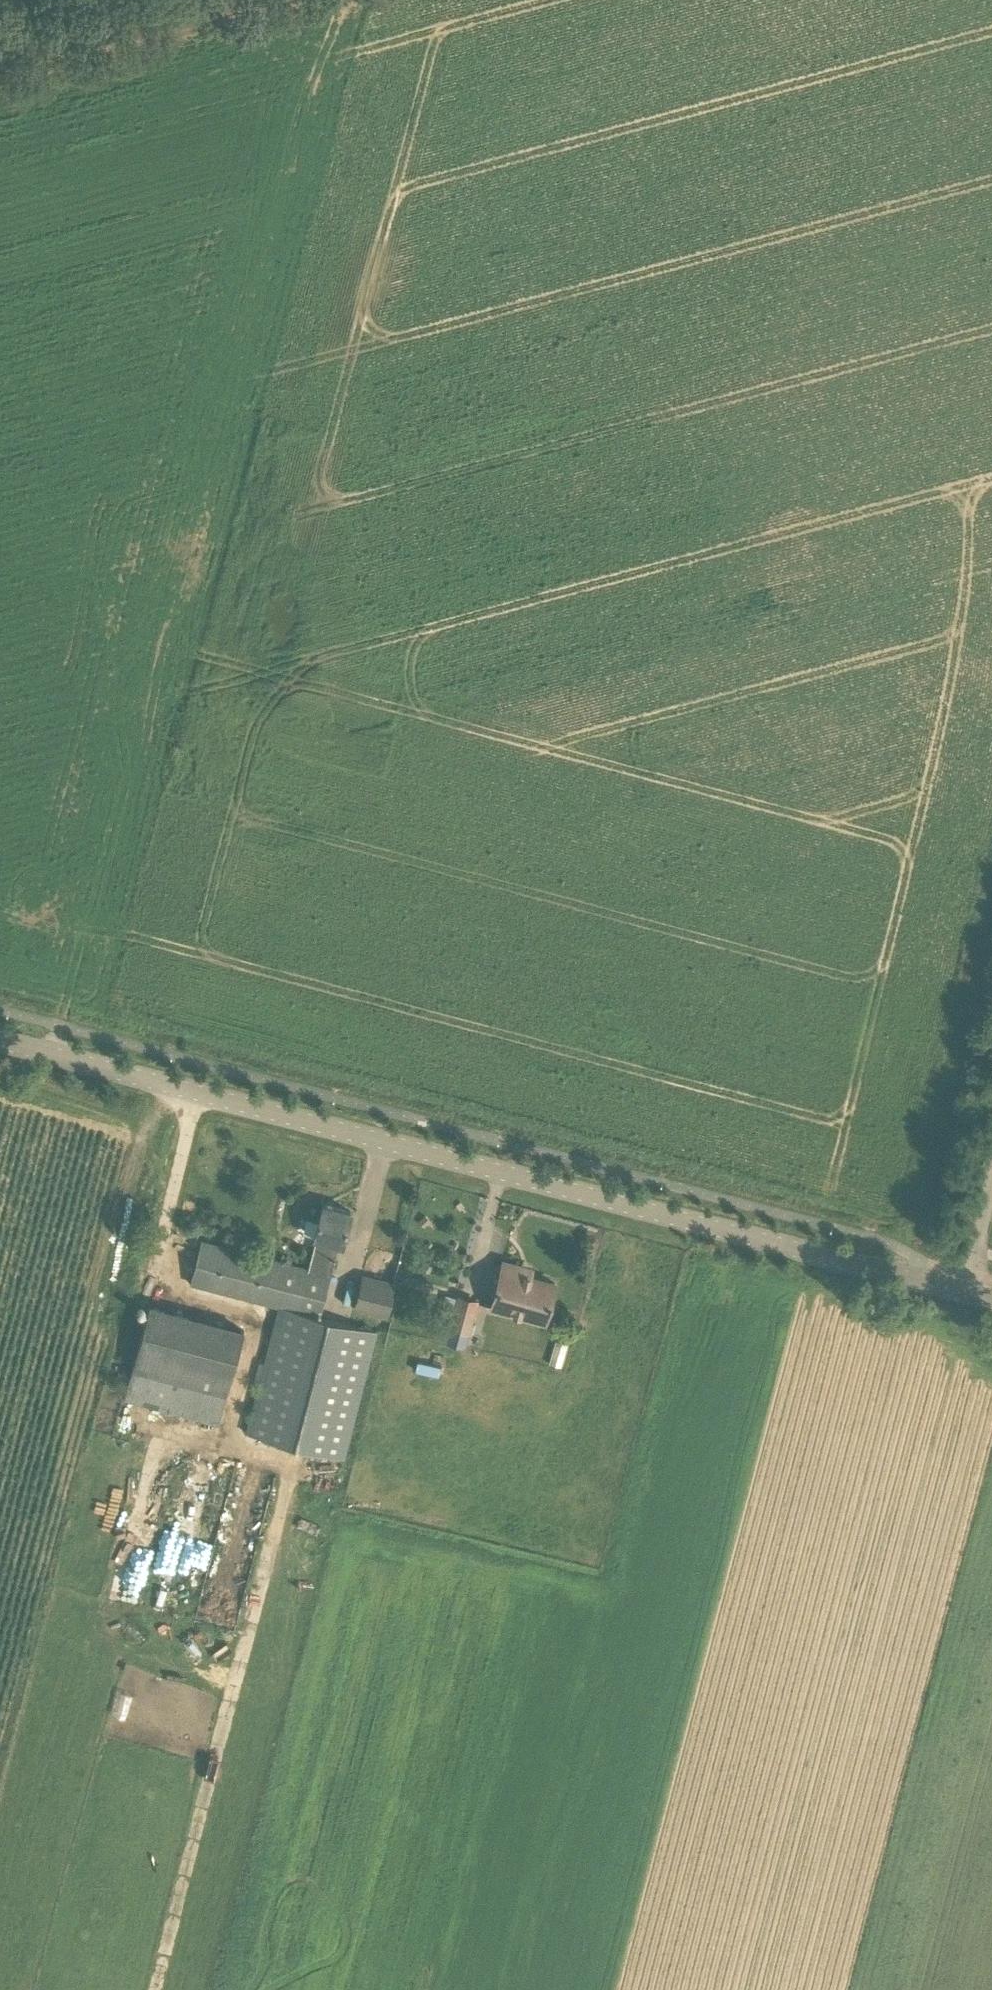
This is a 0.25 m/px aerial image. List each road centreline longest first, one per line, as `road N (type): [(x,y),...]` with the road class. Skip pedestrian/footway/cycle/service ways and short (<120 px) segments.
road 1 (tertiary): [(991,1299),(0,1041)]
road 2 (tertiary): [(0,44),(162,0)]

